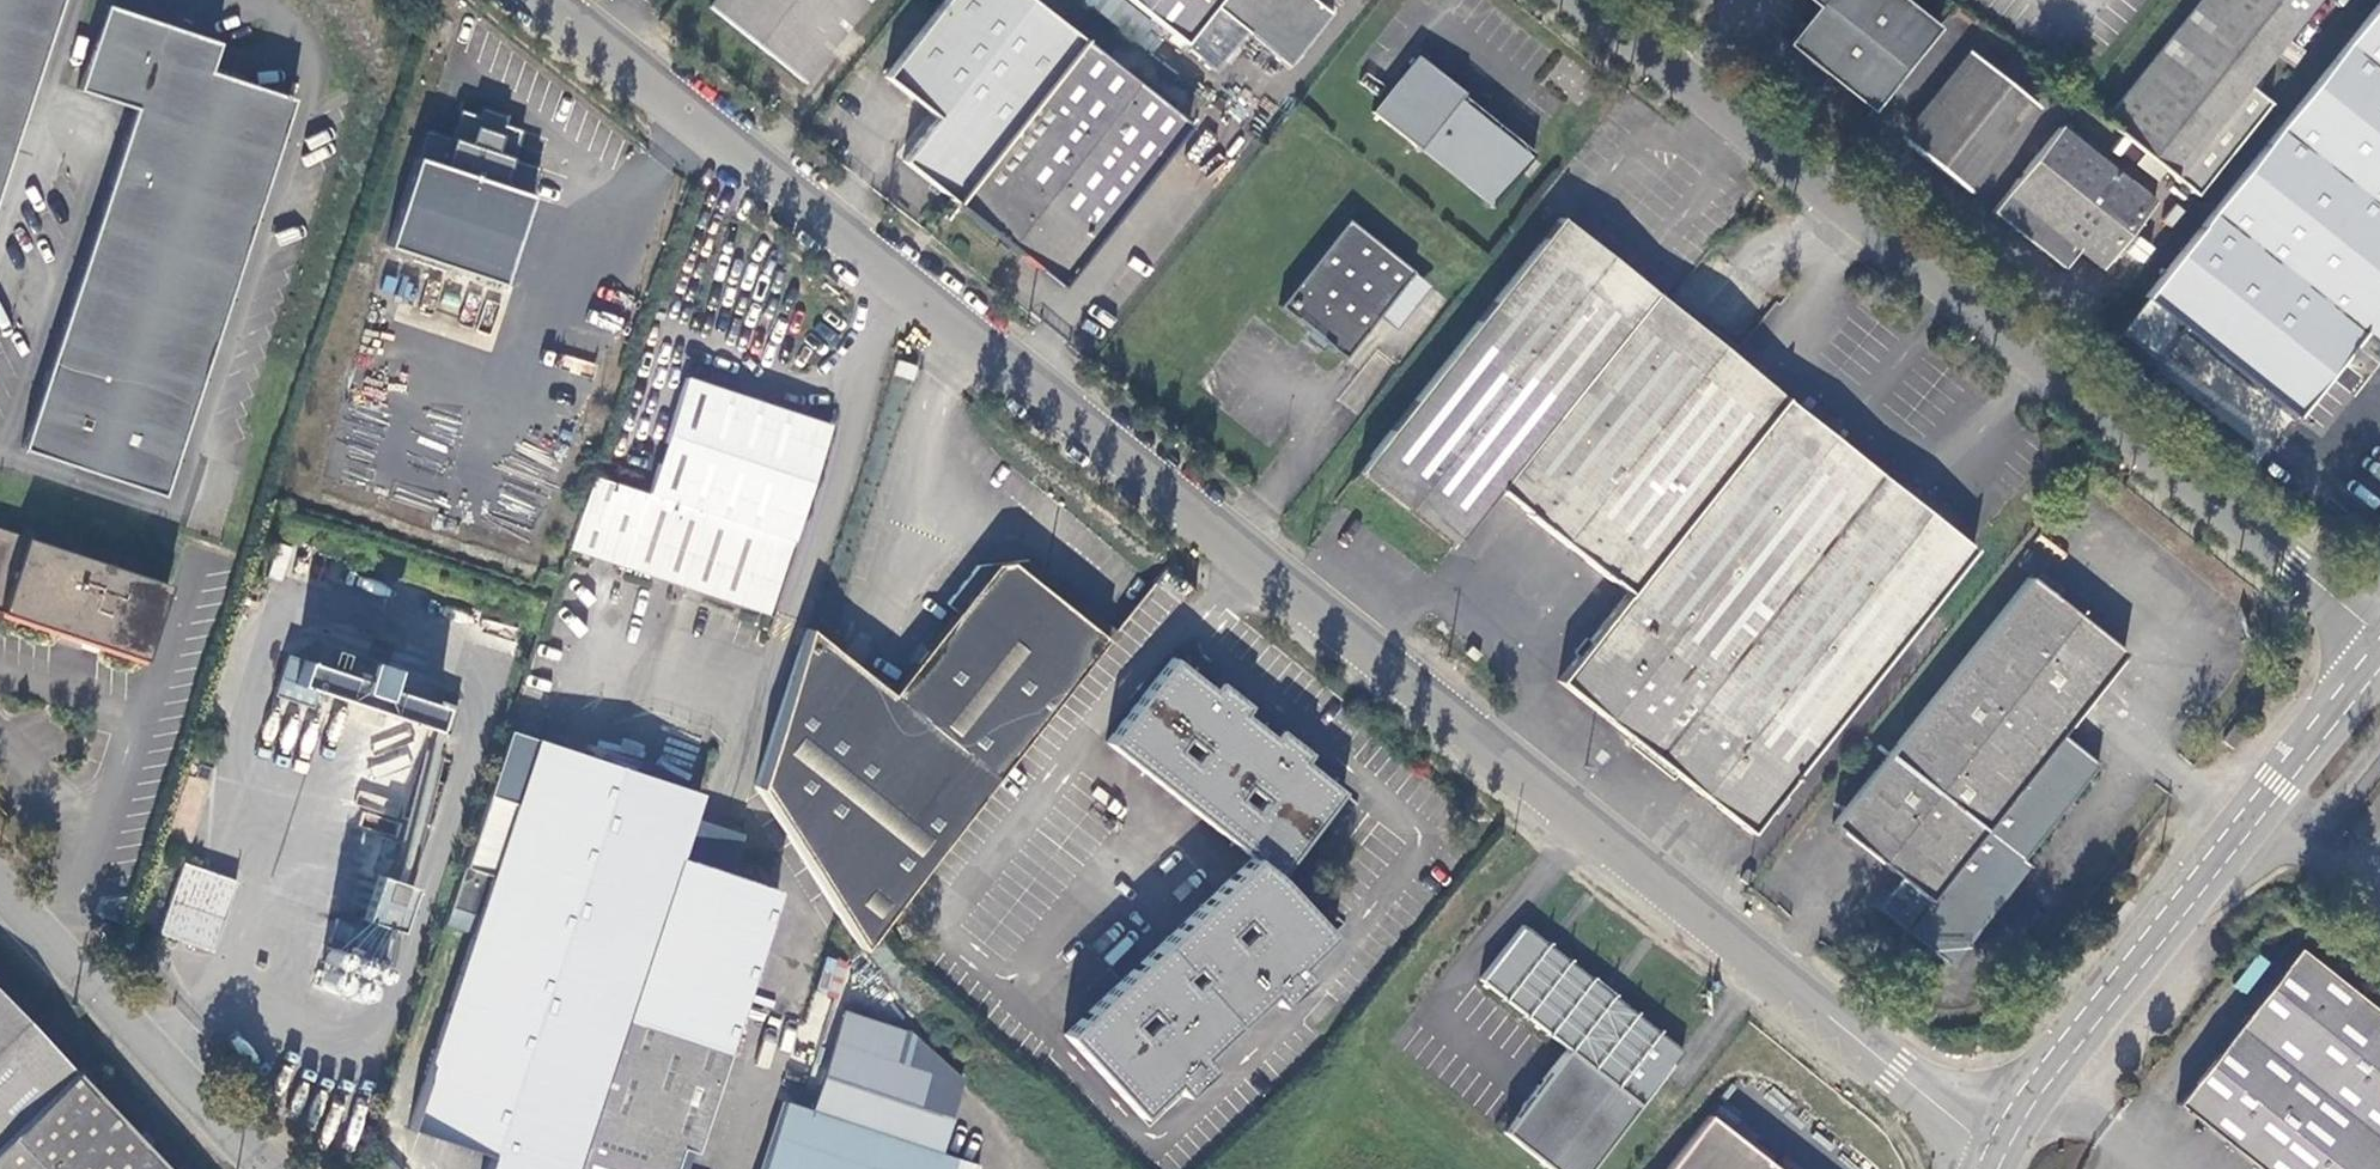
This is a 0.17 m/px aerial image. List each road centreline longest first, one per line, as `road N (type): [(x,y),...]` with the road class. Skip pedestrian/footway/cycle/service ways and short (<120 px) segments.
road 1 (unclassified): [(2005,1157),(551,0)]
road 2 (unclassified): [(2379,636),(2288,579),(1578,0)]
road 3 (tertiary): [(2005,1157),(2035,1102),(2379,663)]
road 4 (tertiary): [(269,1168),(0,881)]

